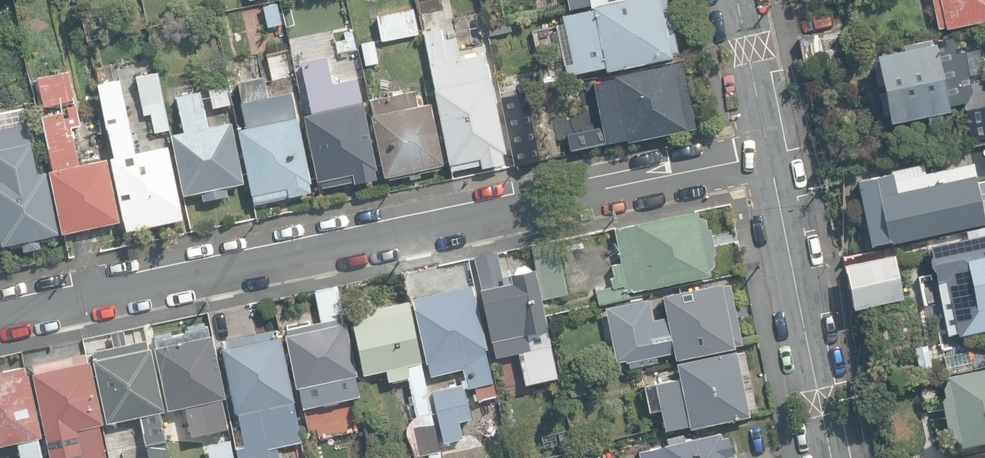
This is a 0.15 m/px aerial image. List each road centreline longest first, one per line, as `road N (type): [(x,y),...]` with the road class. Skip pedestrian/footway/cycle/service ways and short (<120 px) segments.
road 1 (residential): [(772,155),(0,317)]
road 2 (residential): [(835,457),(772,155)]
road 3 (residential): [(772,155),(739,0)]

